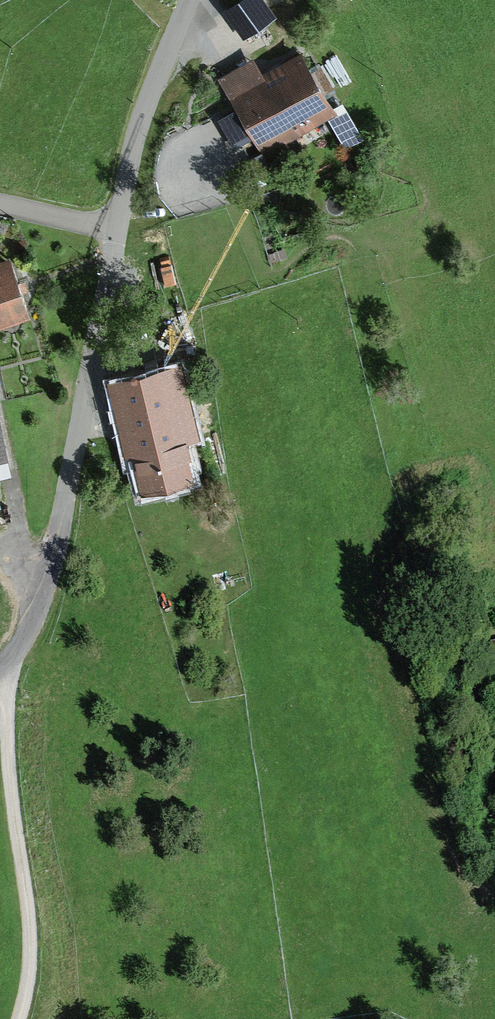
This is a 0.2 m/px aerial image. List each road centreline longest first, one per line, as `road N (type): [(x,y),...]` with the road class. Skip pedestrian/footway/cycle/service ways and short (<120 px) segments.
road 1 (residential): [(186,0),(128,157),(49,571),(4,665)]
road 2 (track): [(4,665),(30,914),(30,982),(19,1018)]

